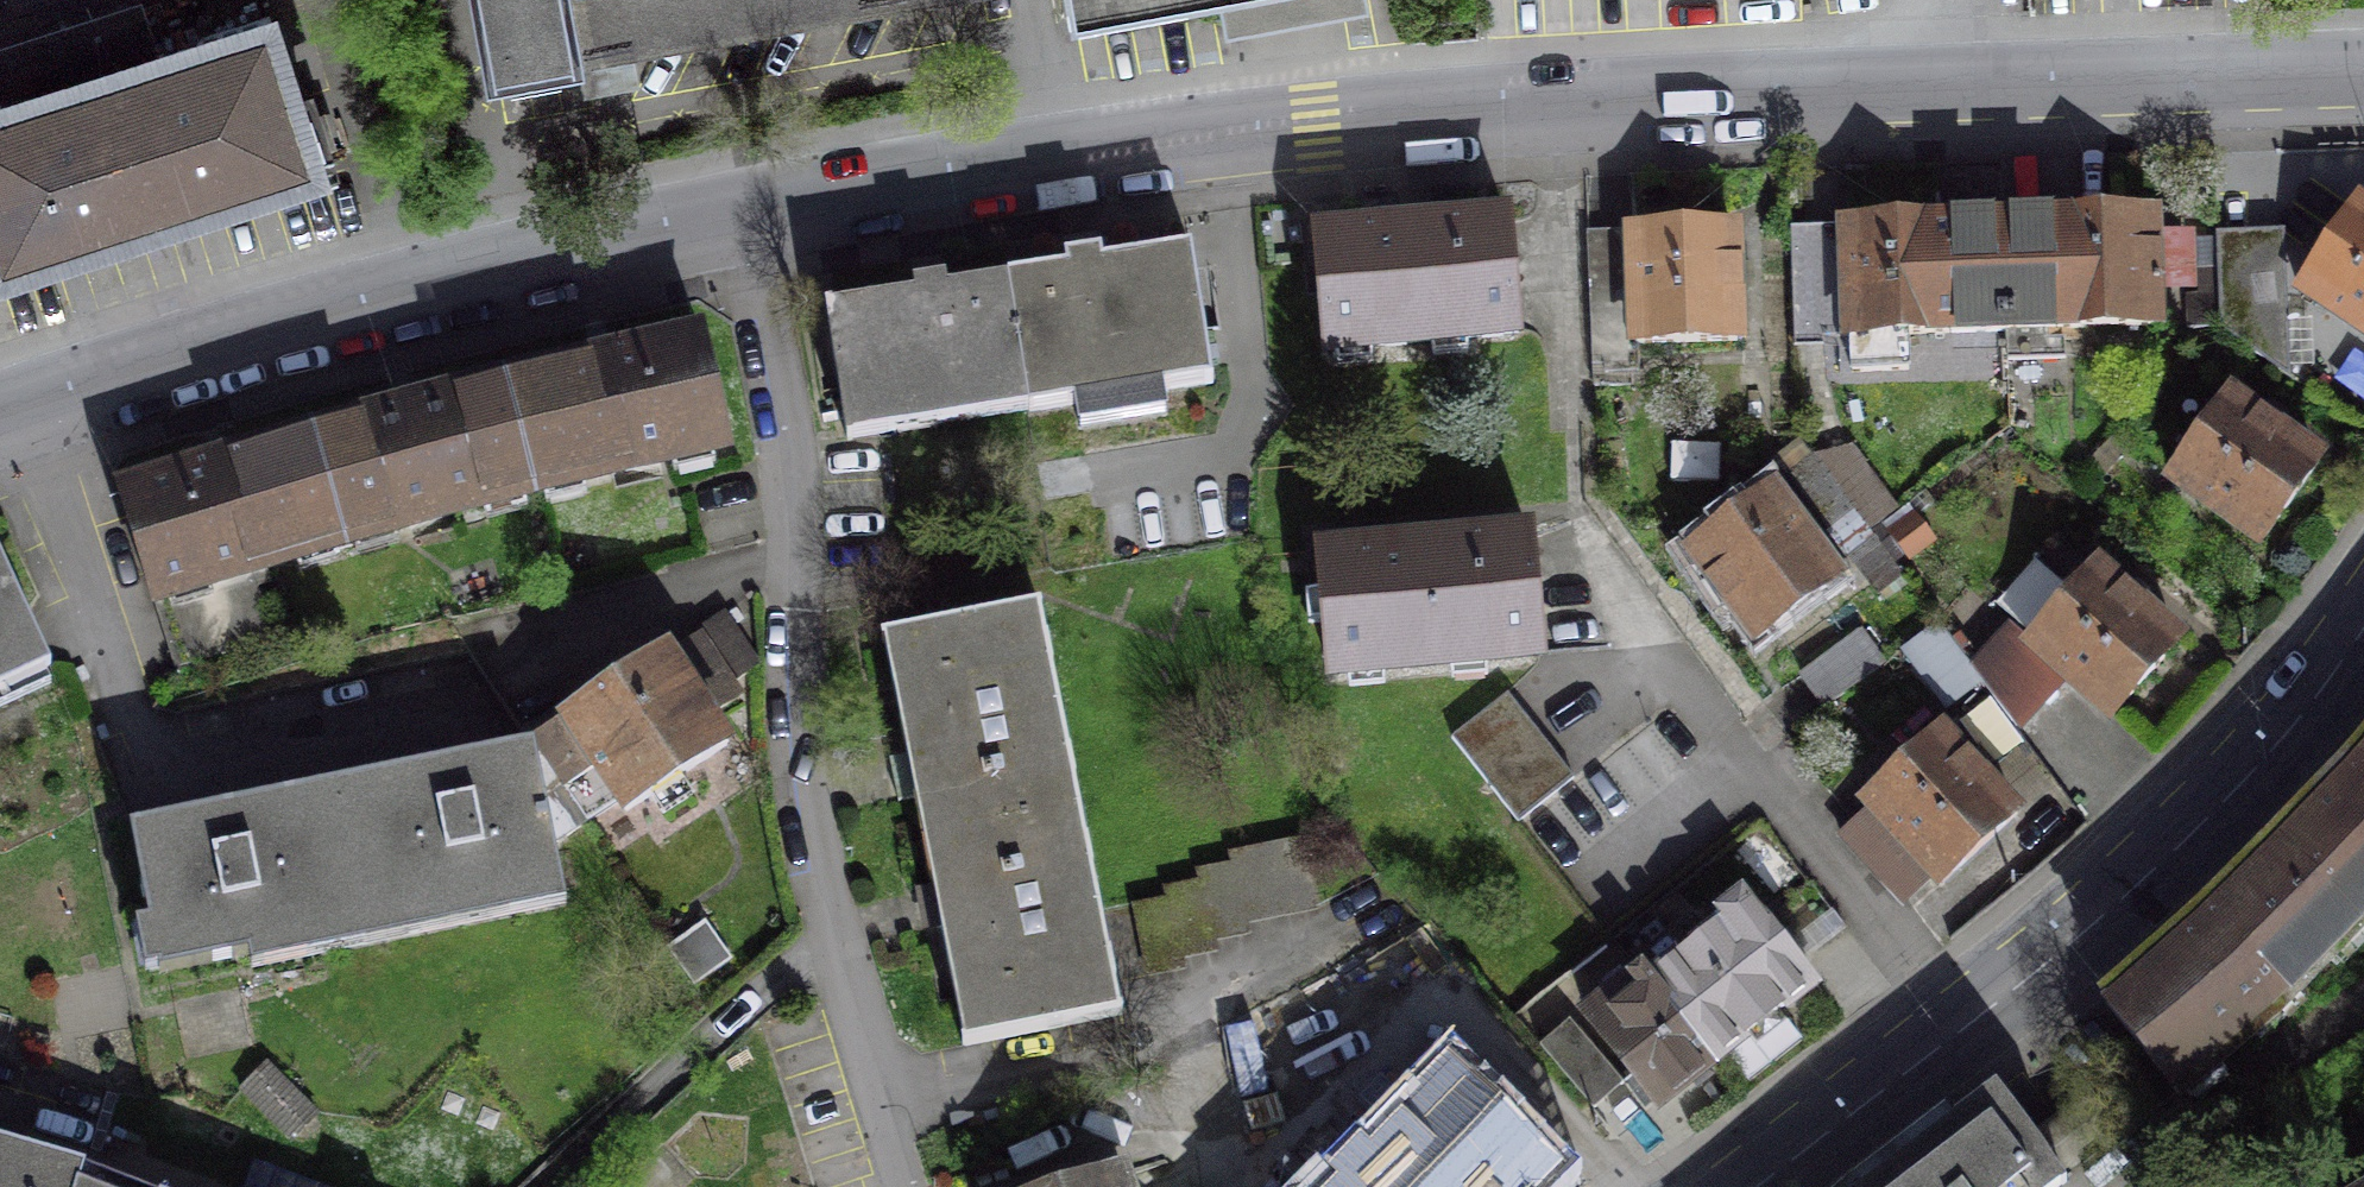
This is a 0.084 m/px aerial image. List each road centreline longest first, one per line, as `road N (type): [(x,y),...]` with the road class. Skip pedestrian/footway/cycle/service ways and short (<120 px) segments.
road 1 (tertiary): [(2363,75),(1315,129),(1059,161),(760,216)]
road 2 (residential): [(909,1186),(800,791),(760,216)]
road 3 (secondary): [(2363,631),(2249,779),(2134,899),(1759,1186)]
road 4 (tertiary): [(760,216),(474,269),(216,341),(0,415)]
road 5 (residential): [(2105,1186),(2363,1003)]

